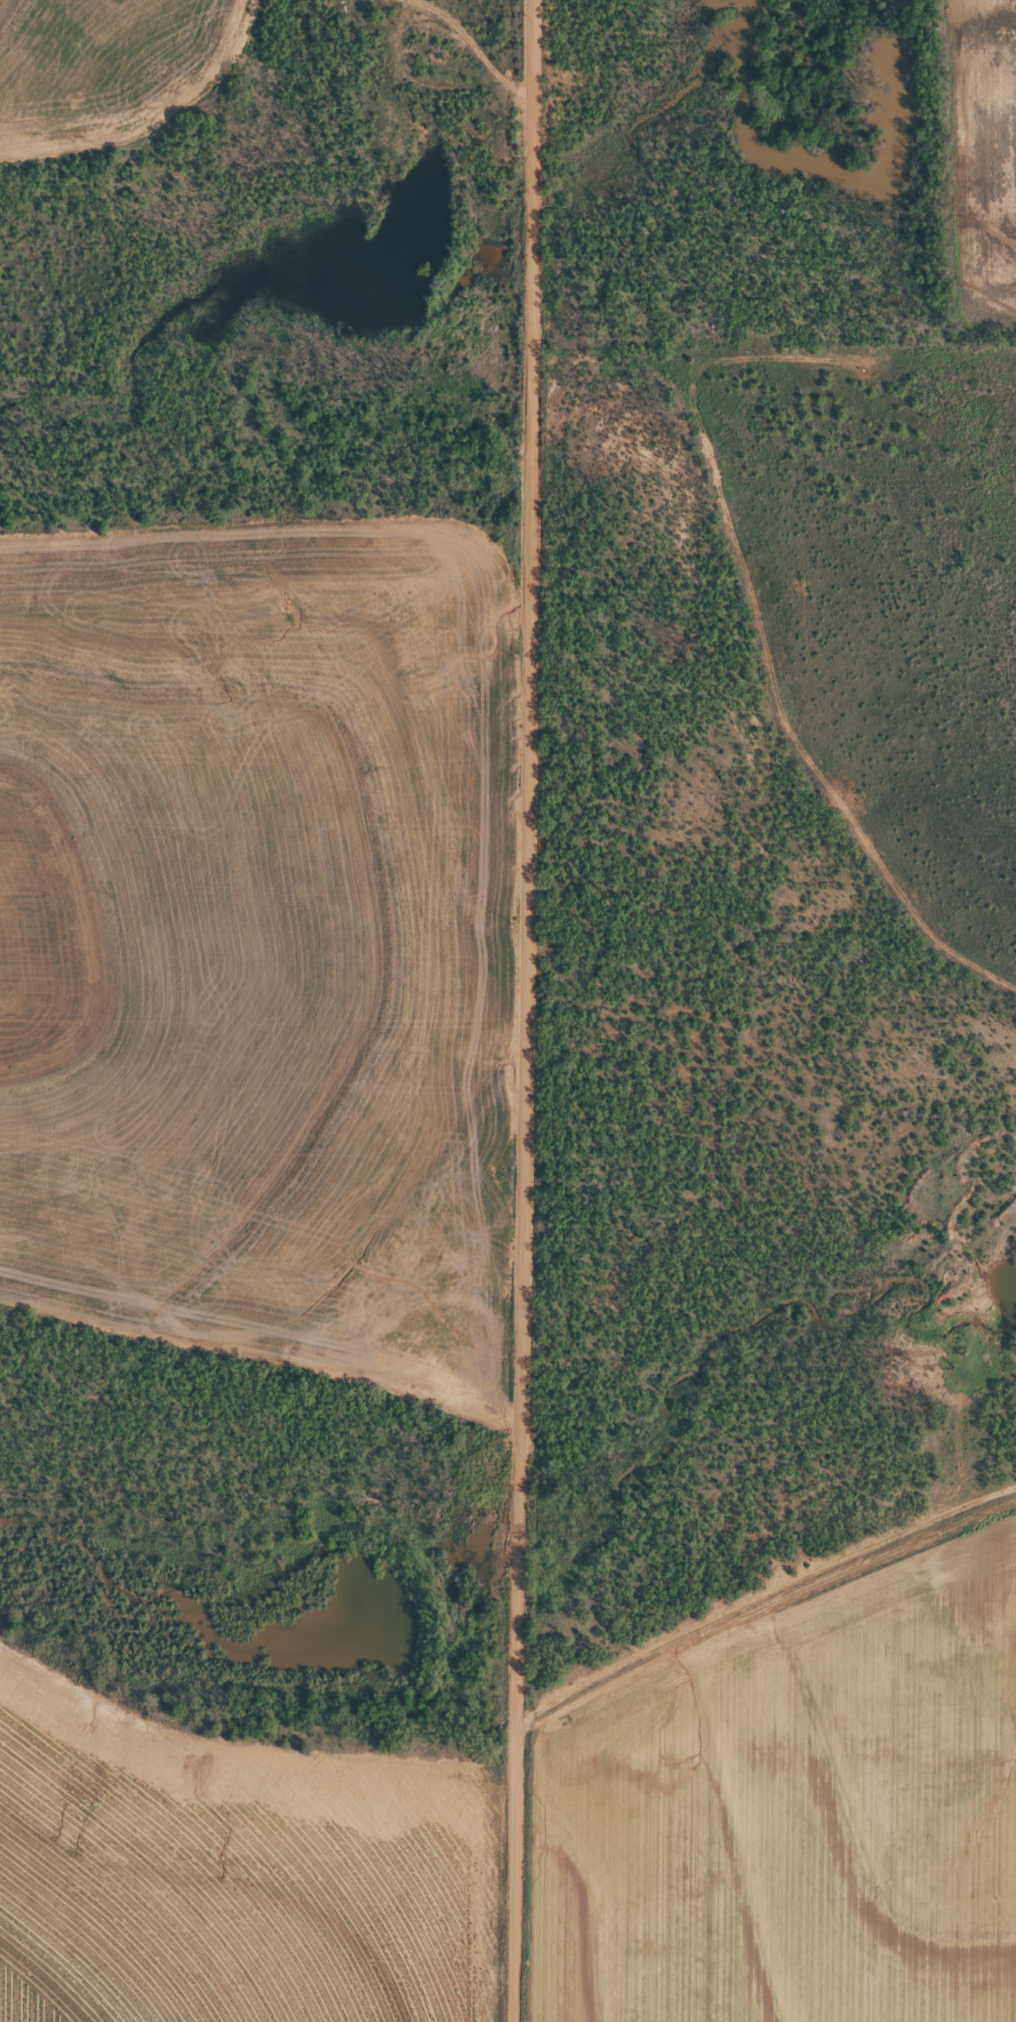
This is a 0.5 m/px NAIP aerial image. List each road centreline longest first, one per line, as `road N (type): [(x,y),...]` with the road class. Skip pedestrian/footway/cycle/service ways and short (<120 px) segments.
road 1 (residential): [(492,2021),(508,0)]
road 2 (residential): [(1015,1532),(988,1534),(577,1718),(496,1723)]

